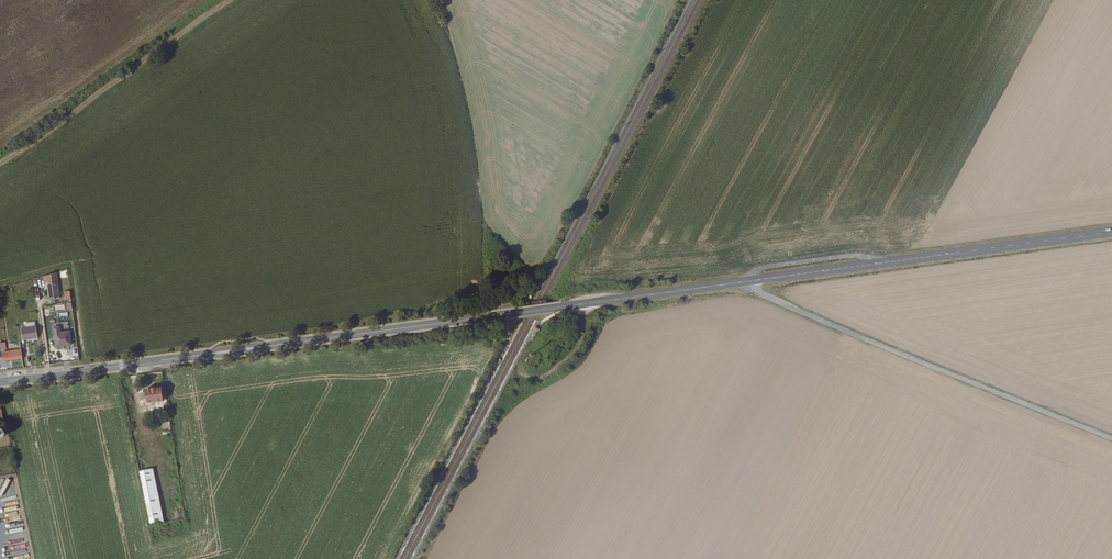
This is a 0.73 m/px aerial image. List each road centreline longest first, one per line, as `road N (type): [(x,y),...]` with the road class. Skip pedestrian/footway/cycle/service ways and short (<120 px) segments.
road 1 (secondary): [(753,281),(0,382)]
road 2 (unclassified): [(1111,437),(839,328),(757,292),(753,281)]
road 3 (secondary): [(1111,233),(753,281)]
road 4 (track): [(0,163),(230,0)]
road 5 (track): [(753,281),(760,268),(860,255),(873,266)]

